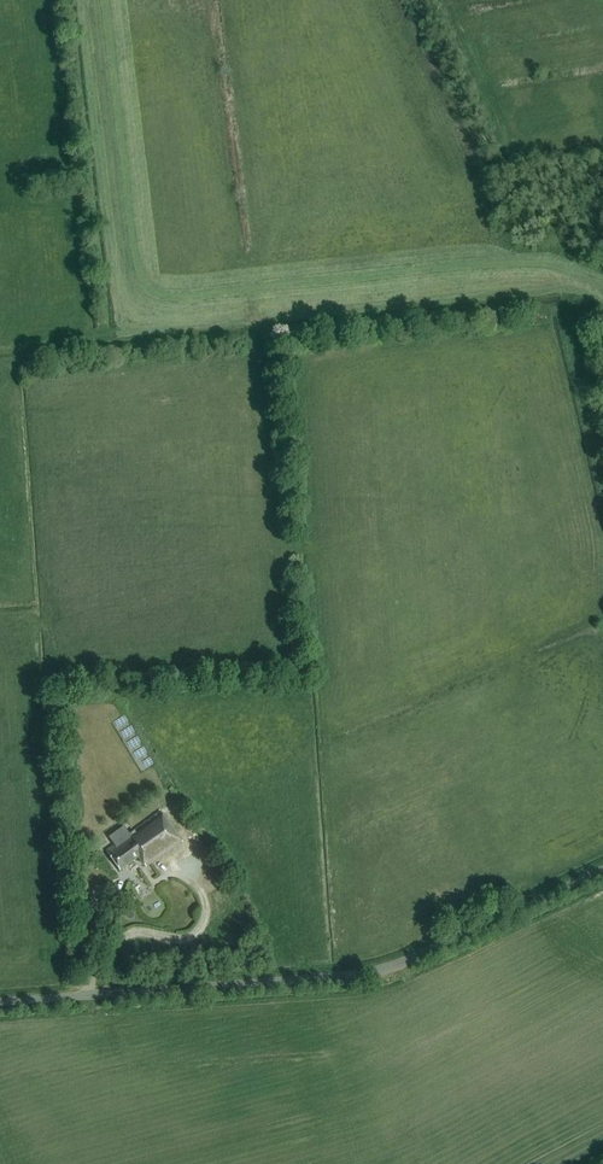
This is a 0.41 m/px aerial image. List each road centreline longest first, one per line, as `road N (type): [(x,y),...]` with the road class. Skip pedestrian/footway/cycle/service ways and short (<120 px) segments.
road 1 (track): [(602,287),(547,267),(177,298),(154,289),(137,263),(103,0)]
road 2 (unclassified): [(0,1002),(356,975),(421,955),(602,870)]

